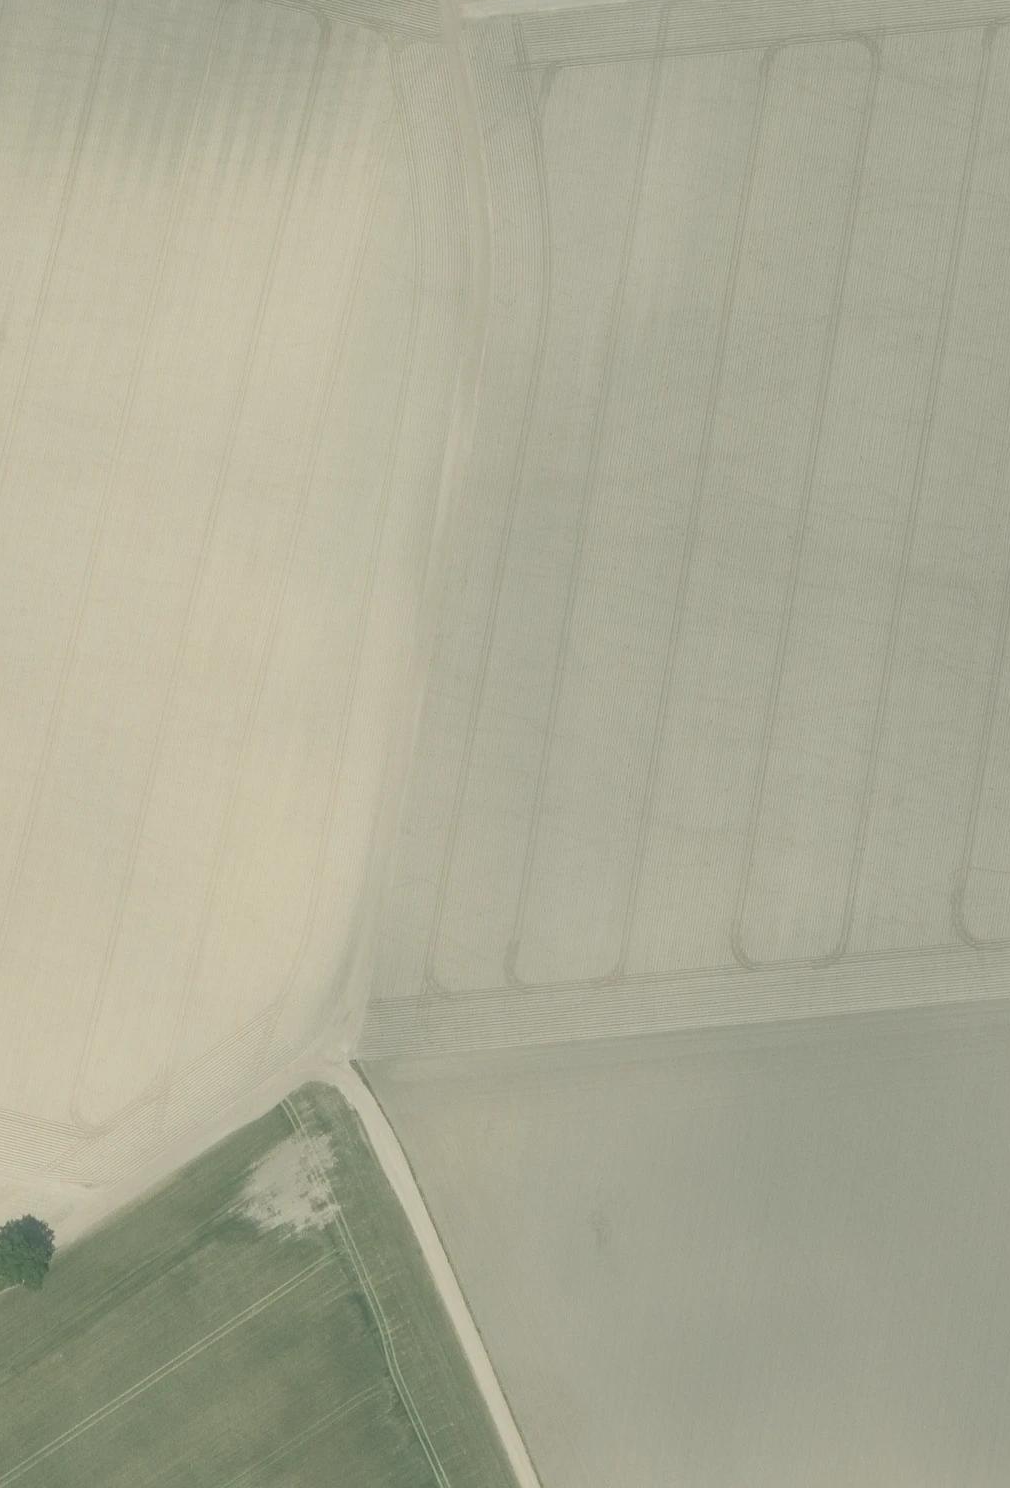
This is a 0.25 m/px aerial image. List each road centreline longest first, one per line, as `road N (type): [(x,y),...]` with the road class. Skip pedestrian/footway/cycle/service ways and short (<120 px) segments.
road 1 (track): [(327,1056),(353,989),(476,305),(469,149),(442,0)]
road 2 (track): [(0,1273),(327,1056),(367,1106),(529,1487)]

